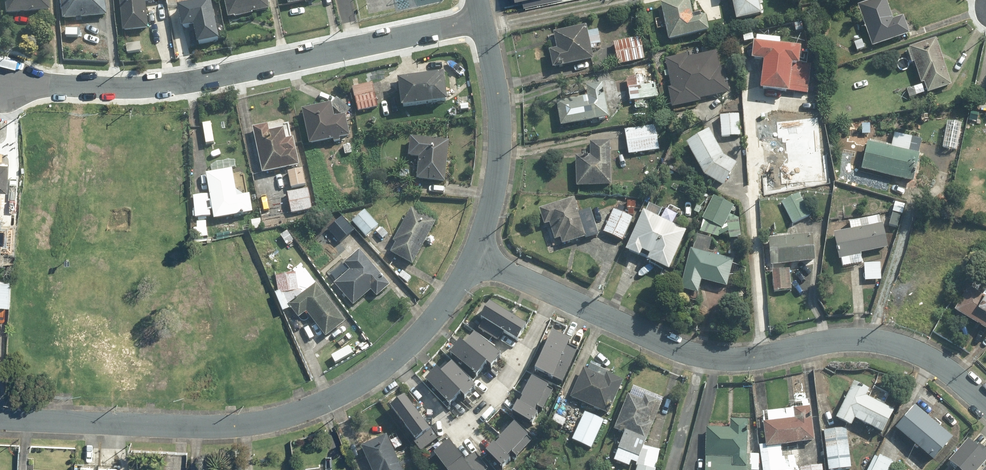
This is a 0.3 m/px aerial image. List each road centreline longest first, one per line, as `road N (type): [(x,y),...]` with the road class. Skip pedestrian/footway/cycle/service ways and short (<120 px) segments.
road 1 (residential): [(483,20),(186,82),(0,80)]
road 2 (residential): [(557,294),(683,352),(715,358),(842,339),(900,345),(951,371),(985,402)]
road 3 (residential): [(395,358),(321,405),(260,422),(0,420)]
road 4 (residential): [(557,294),(529,351),(490,403),(457,428),(441,420),(395,358)]
road 5 (residential): [(483,20),(499,150),(474,256)]
road 6 (residential): [(474,256),(443,307),(395,358)]

